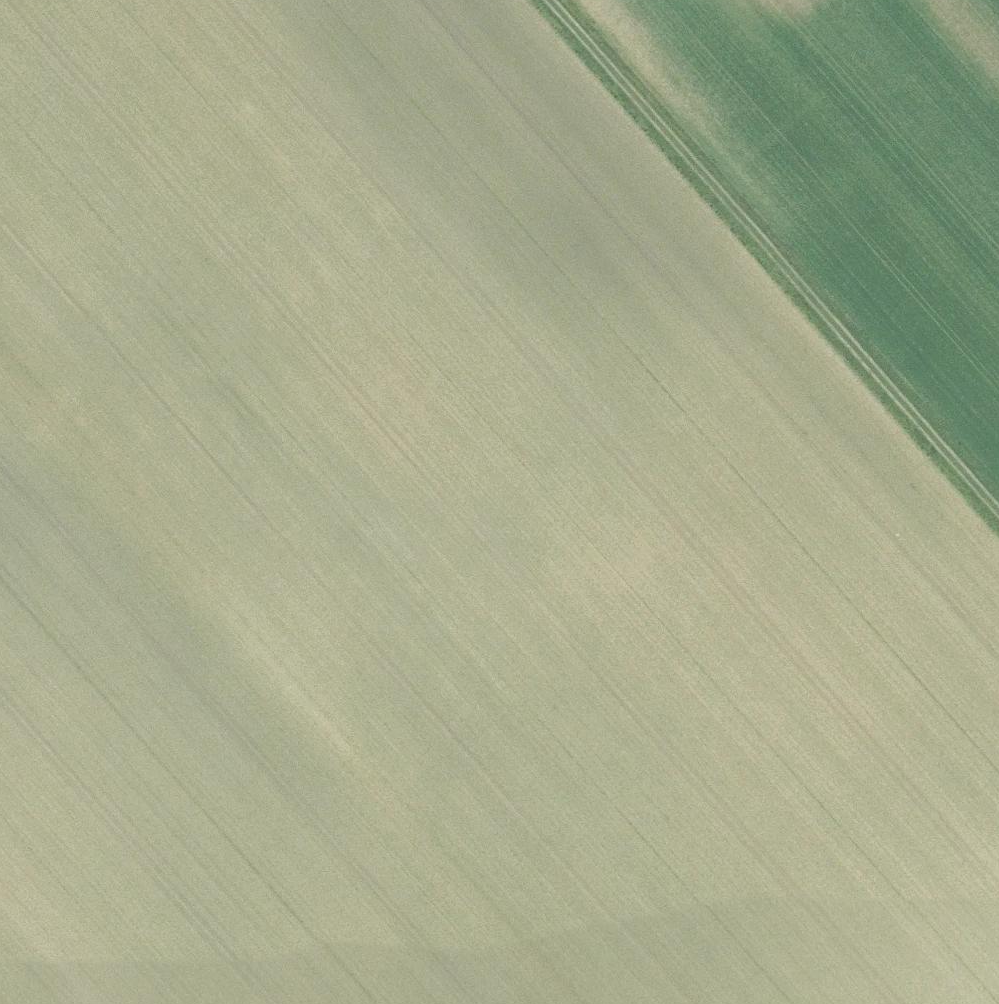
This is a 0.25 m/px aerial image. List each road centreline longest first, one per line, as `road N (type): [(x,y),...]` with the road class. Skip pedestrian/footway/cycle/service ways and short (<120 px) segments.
road 1 (track): [(998,505),(553,0)]

